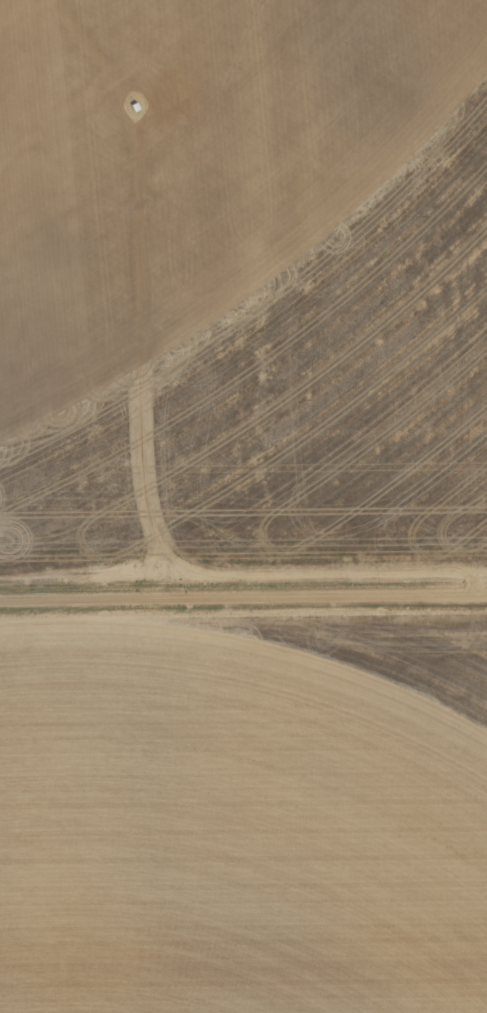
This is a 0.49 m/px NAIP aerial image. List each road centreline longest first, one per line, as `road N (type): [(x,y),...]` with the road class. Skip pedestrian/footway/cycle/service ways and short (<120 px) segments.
road 1 (residential): [(486,591),(0,597)]

